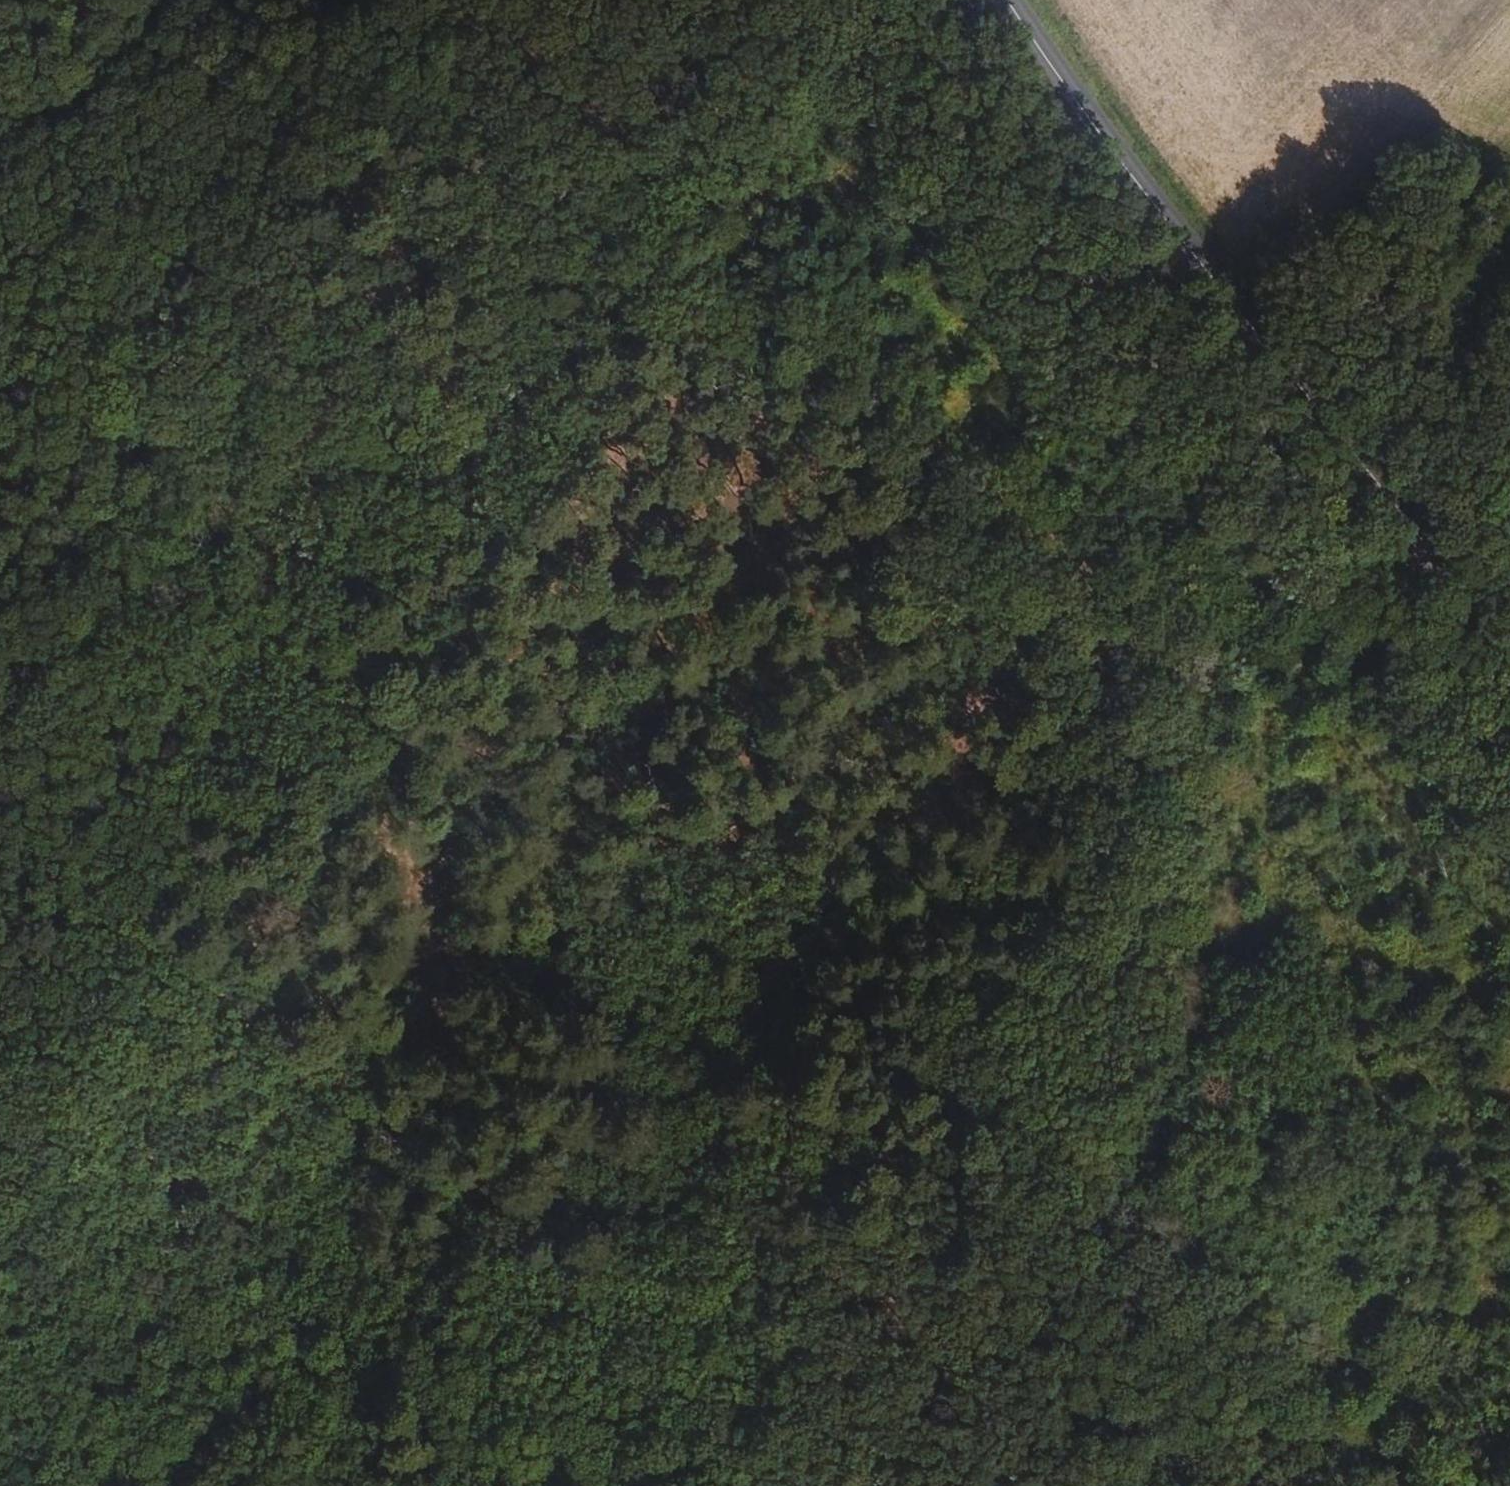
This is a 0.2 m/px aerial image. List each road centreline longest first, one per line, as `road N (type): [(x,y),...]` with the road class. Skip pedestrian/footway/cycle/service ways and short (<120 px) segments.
road 1 (secondary): [(1018,0),(1063,70),(1509,658)]

